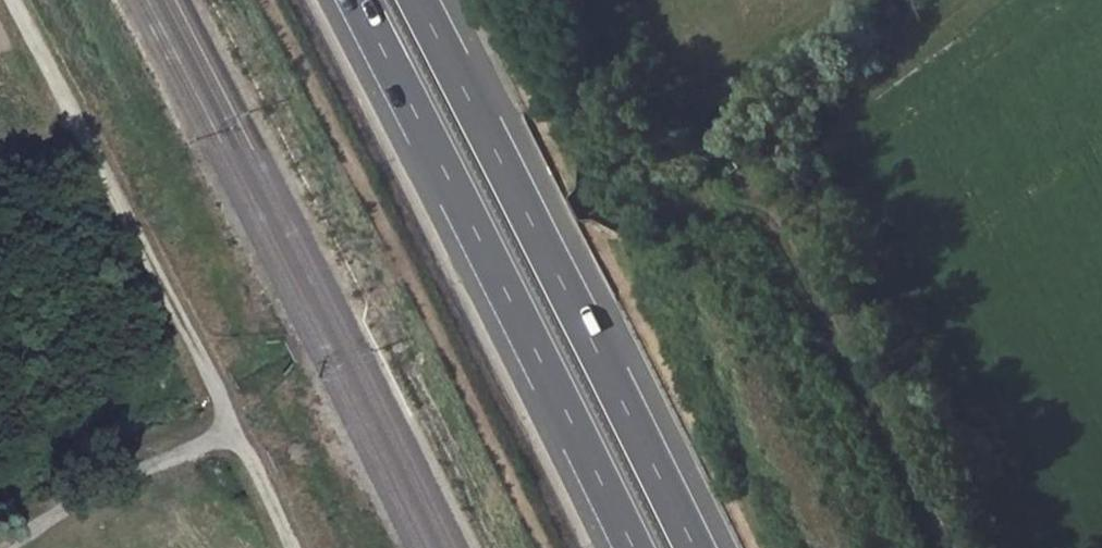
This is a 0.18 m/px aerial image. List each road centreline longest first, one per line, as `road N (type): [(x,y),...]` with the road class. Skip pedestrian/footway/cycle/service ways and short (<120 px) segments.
road 1 (track): [(951,0),(818,89),(815,148),(962,462),(1011,547)]
road 2 (motorway): [(353,0),(631,547)]
road 3 (motorway): [(695,547),(419,0)]
road 4 (track): [(13,0),(235,428),(288,547)]
road 5 (track): [(5,547),(235,428)]

